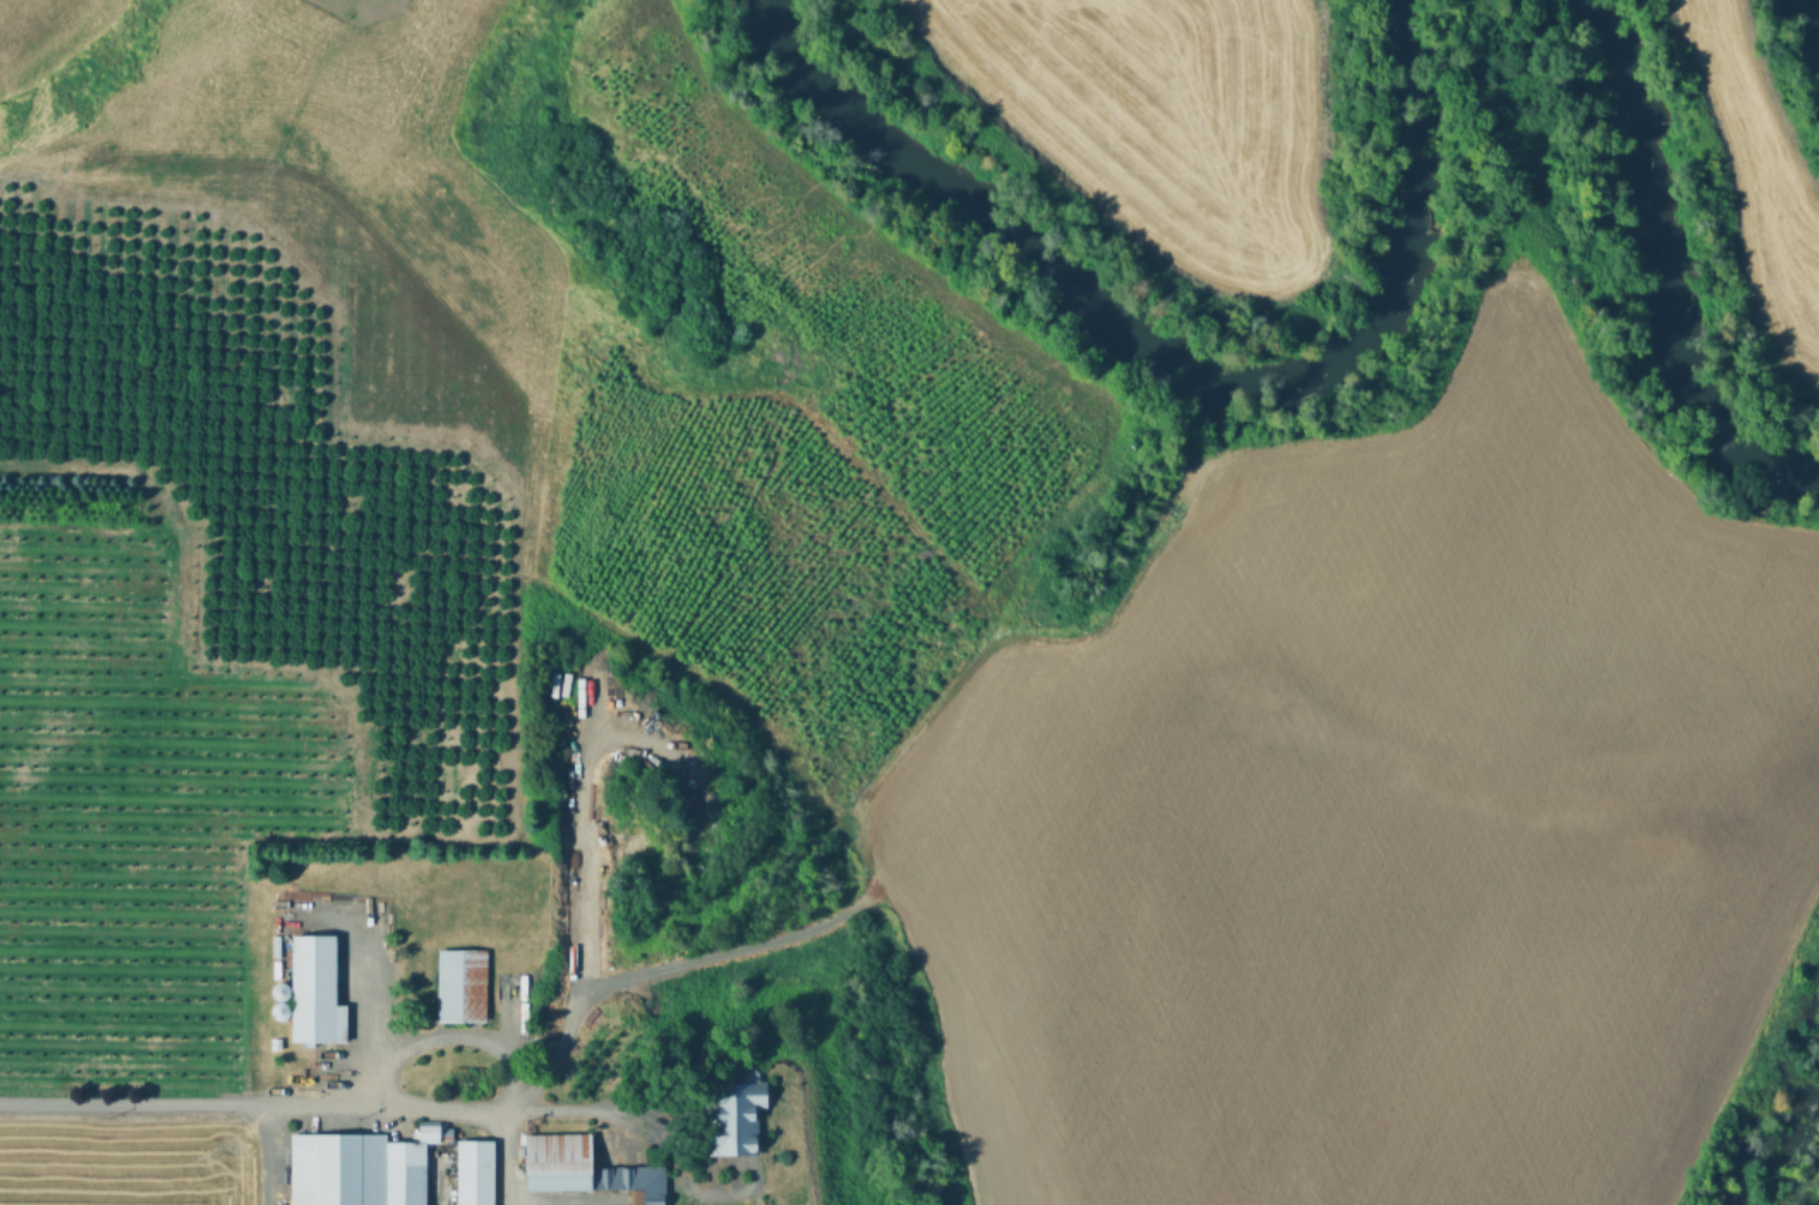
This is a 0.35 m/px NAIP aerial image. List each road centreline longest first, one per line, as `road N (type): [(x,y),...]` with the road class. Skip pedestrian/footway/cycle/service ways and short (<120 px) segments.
road 1 (track): [(743,381),(802,408),(882,493),(967,586),(983,638),(869,774),(856,809),(870,892),(822,924),(617,980),(573,1010)]
road 2 (residential): [(0,1102),(271,1101)]

